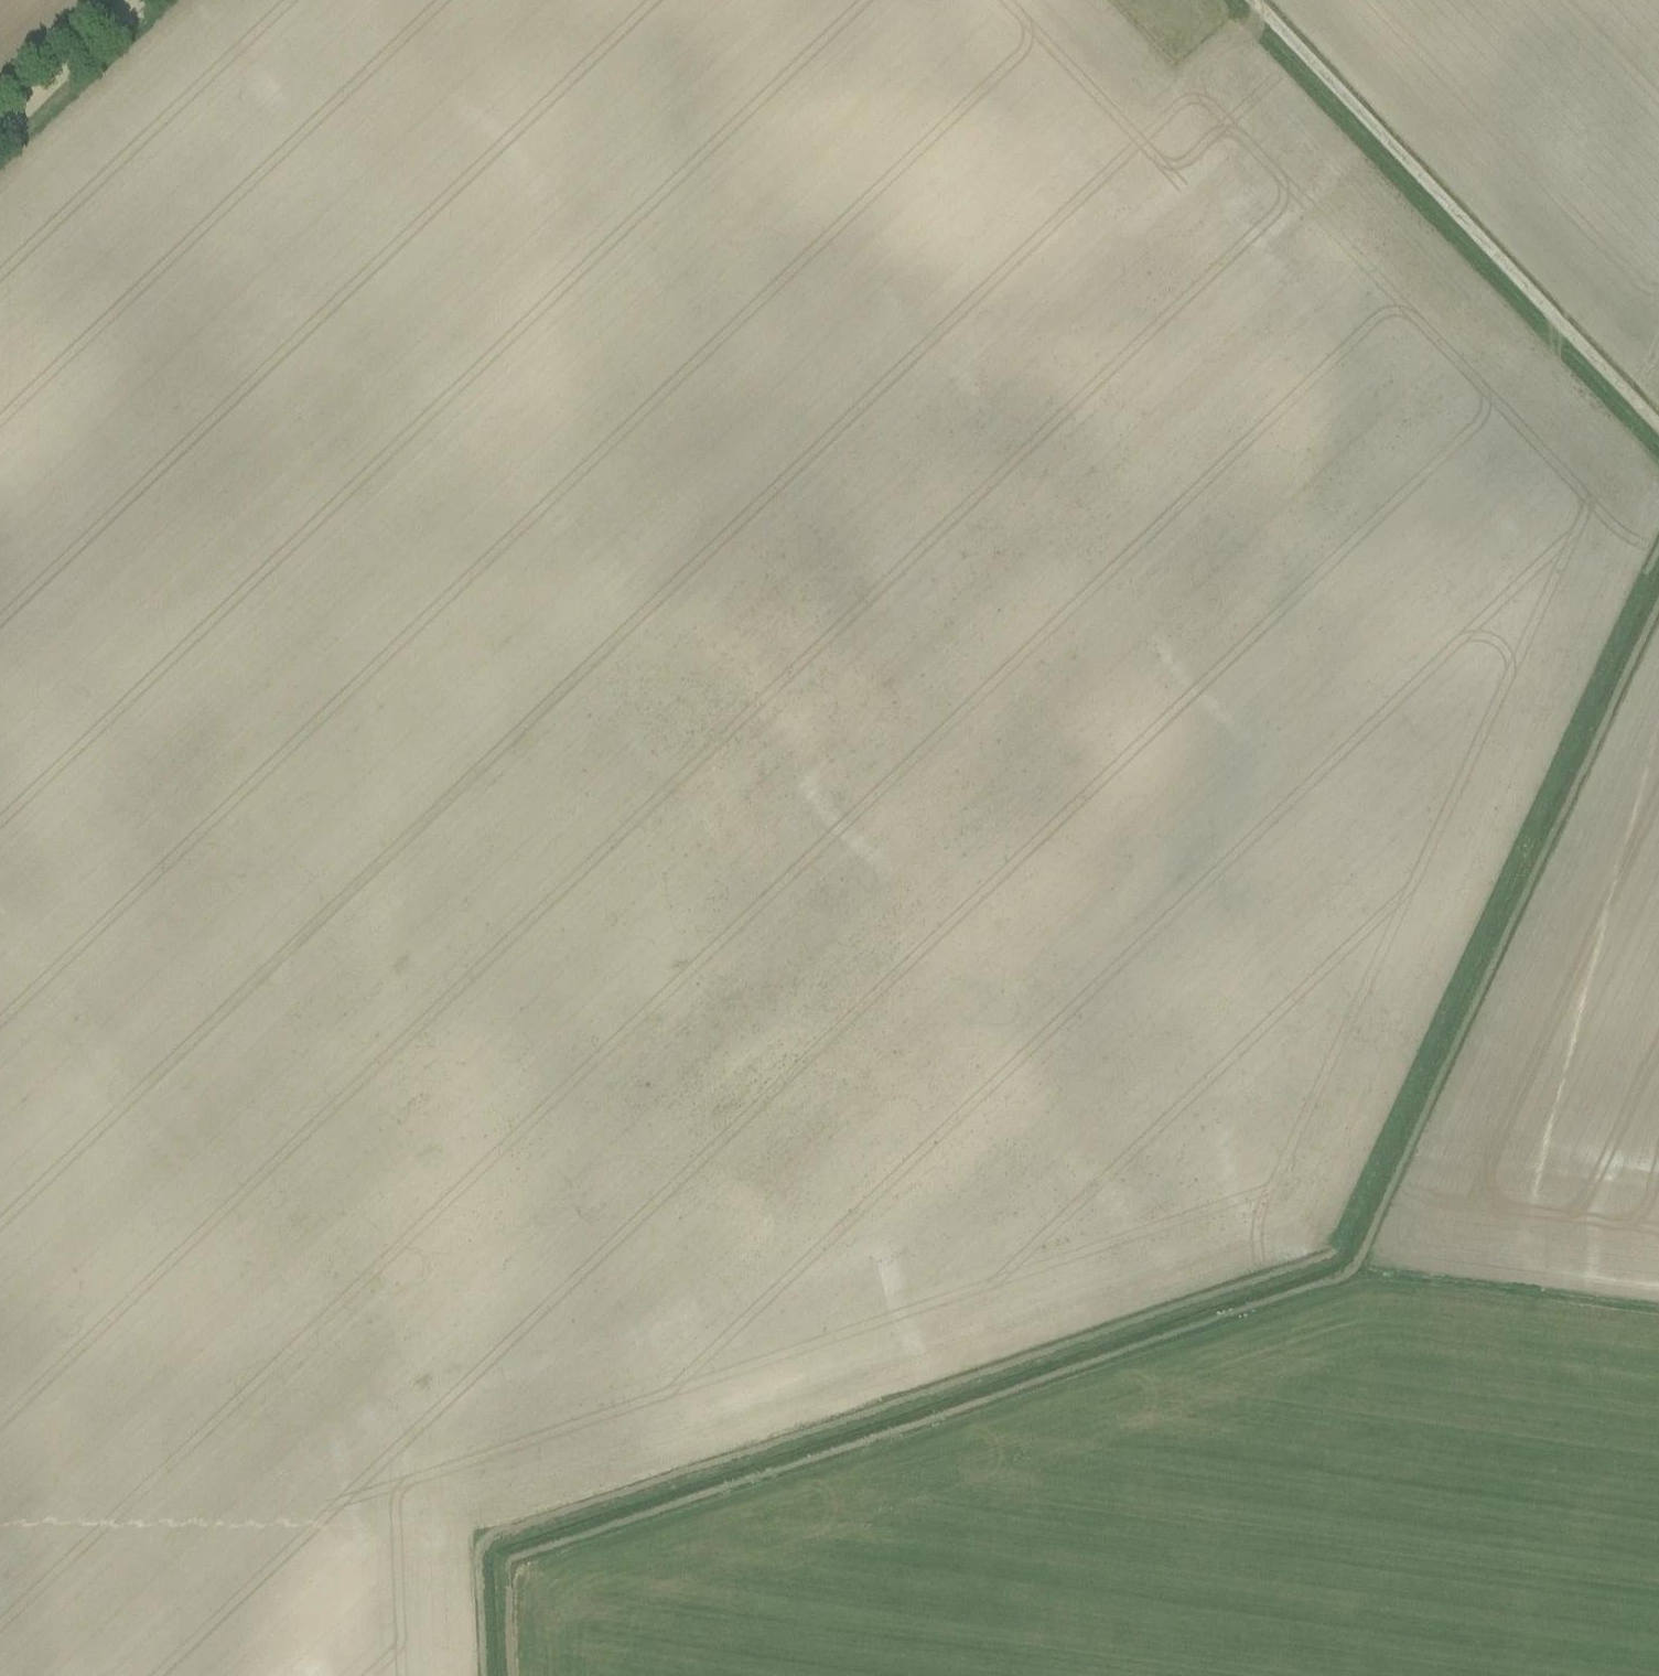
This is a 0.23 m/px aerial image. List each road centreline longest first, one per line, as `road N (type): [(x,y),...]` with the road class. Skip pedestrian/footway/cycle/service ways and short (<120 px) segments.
road 1 (track): [(1658,423),(1251,0)]
road 2 (track): [(140,0),(0,133)]

